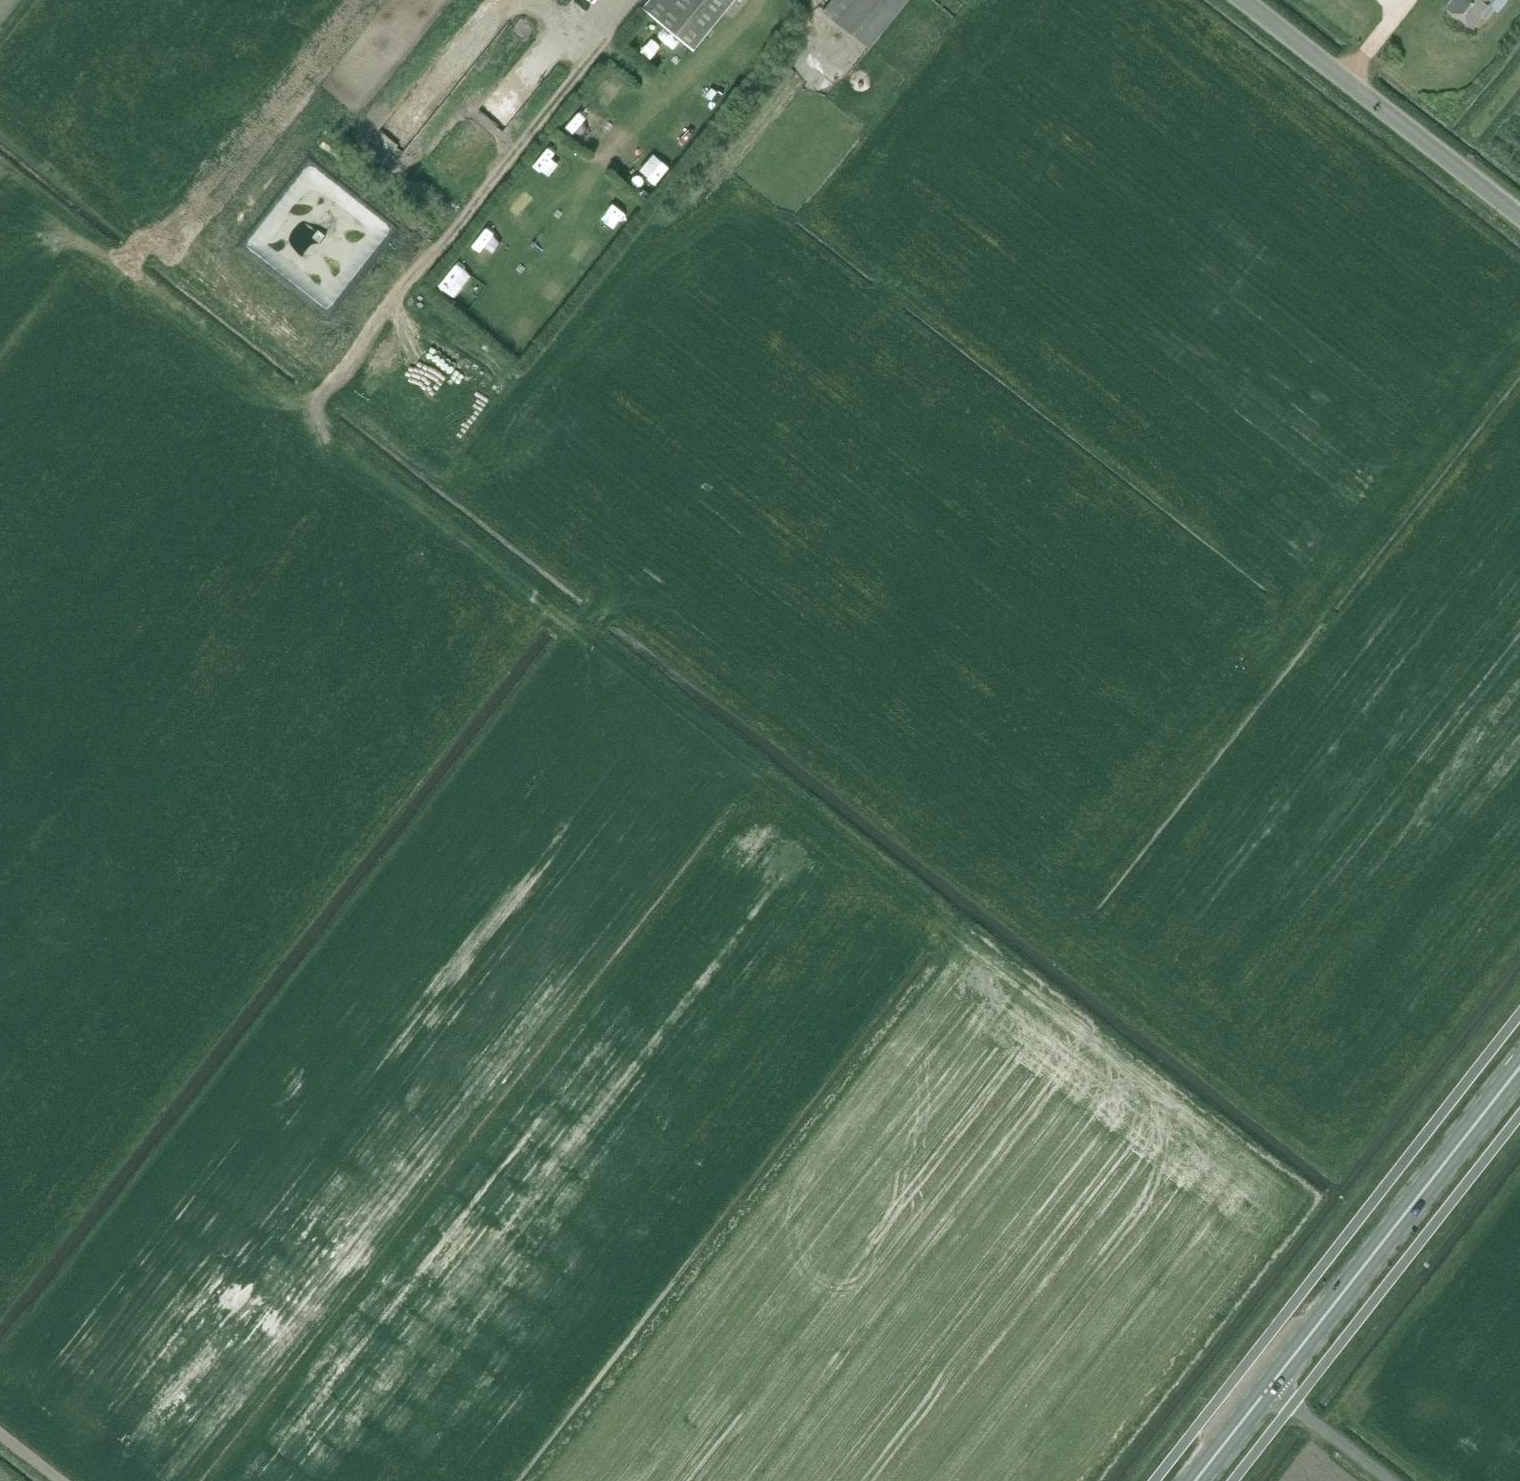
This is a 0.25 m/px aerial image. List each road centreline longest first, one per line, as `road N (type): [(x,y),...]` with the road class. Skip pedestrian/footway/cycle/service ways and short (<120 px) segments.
road 1 (secondary): [(1200,1480),(1519,1075)]
road 2 (tertiary): [(1519,214),(1247,0)]

